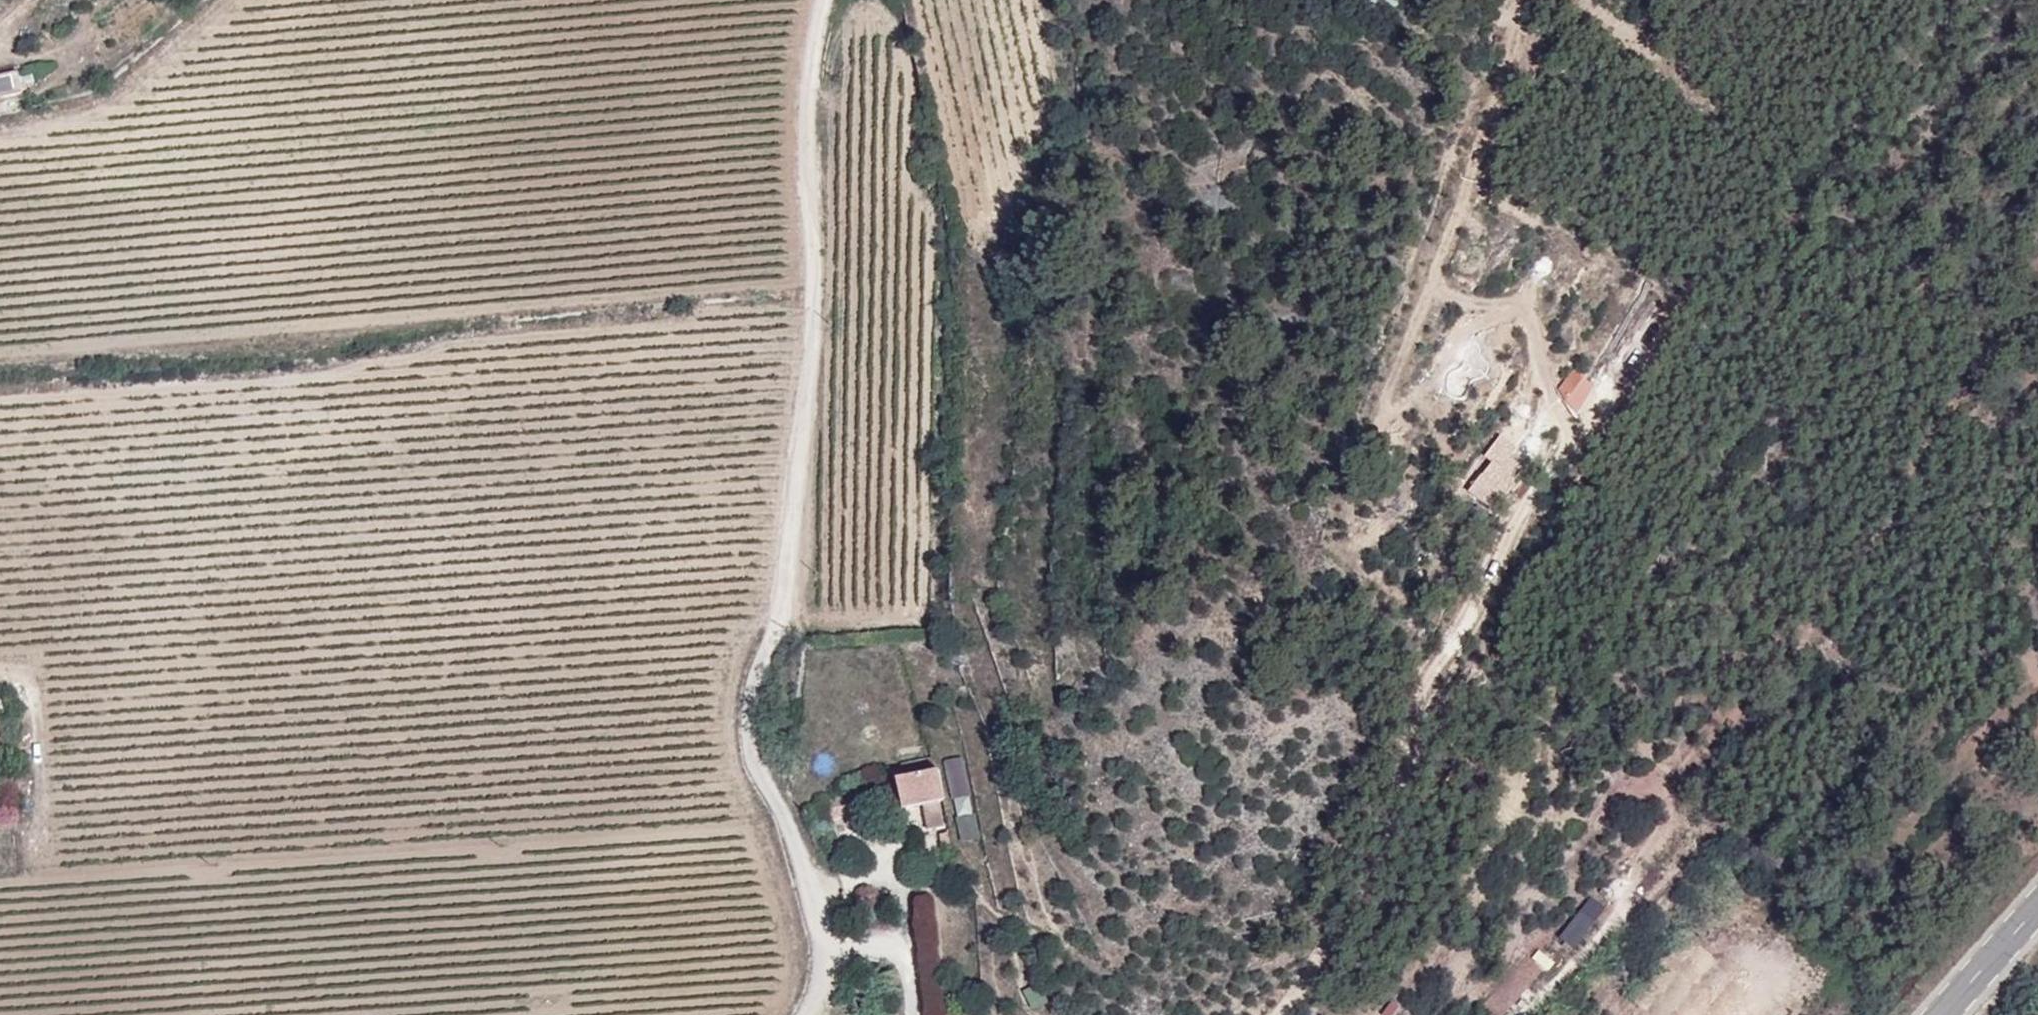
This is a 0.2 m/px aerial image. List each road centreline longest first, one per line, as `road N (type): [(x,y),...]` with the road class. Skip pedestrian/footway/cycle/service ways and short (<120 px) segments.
road 1 (unclassified): [(826,0),(810,134),(815,312),(805,452),(788,599),(752,696),(753,744),(789,804),(826,945),(892,945),(905,958),(920,1014)]
road 2 (secondary): [(2037,903),(1938,1014)]

